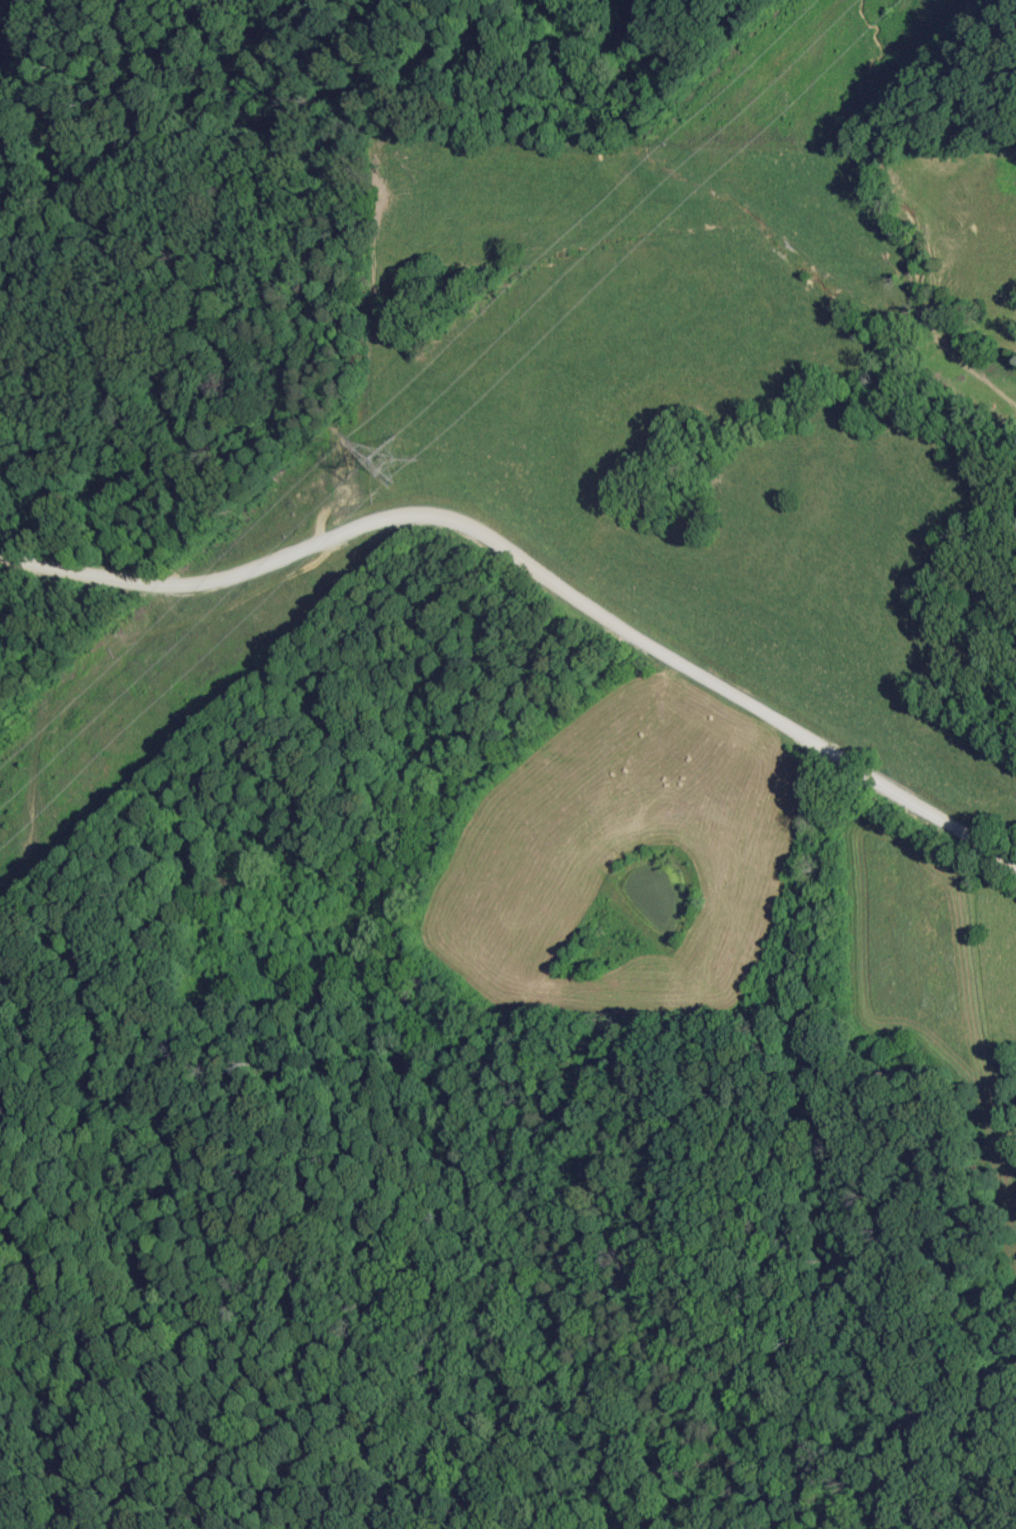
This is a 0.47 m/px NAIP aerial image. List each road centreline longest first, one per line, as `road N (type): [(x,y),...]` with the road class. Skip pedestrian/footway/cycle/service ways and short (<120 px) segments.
road 1 (residential): [(1015,863),(562,571),(443,538),(195,587),(0,574)]

